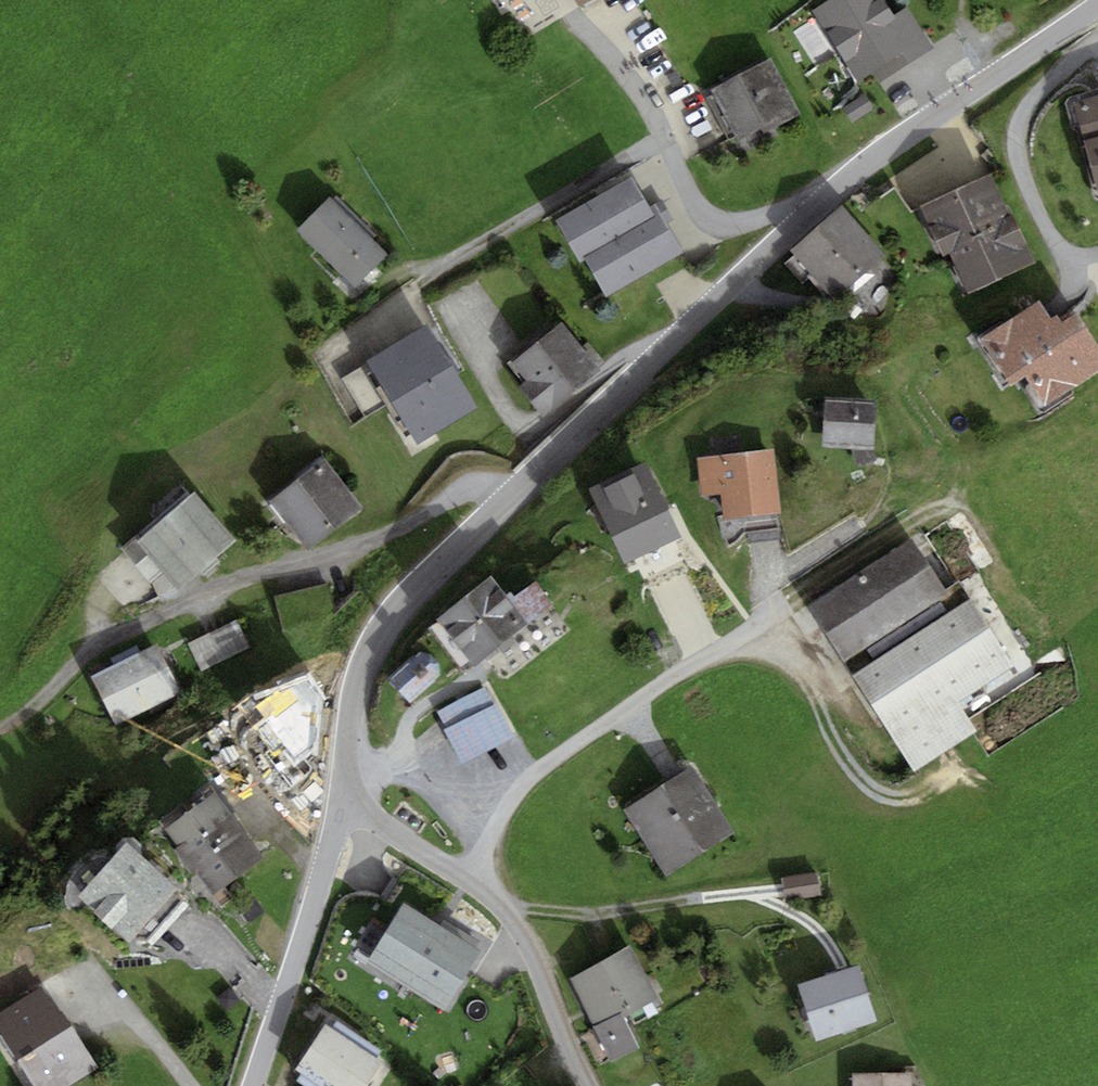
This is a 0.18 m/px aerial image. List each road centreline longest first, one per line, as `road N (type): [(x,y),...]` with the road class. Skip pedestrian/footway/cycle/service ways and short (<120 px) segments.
road 1 (residential): [(1097,4),(900,139),(801,217),(418,583),(387,619),(360,672),(340,802)]
road 2 (track): [(505,499),(471,491),(367,543),(222,584),(84,657),(0,729)]
road 3 (unclassified): [(467,872),(539,769),(785,604)]
road 4 (residential): [(340,802),(254,1085)]
road 5 (unclassified): [(591,1085),(534,956),(503,904),(467,872)]
road 6 (residential): [(340,802),(467,872)]

